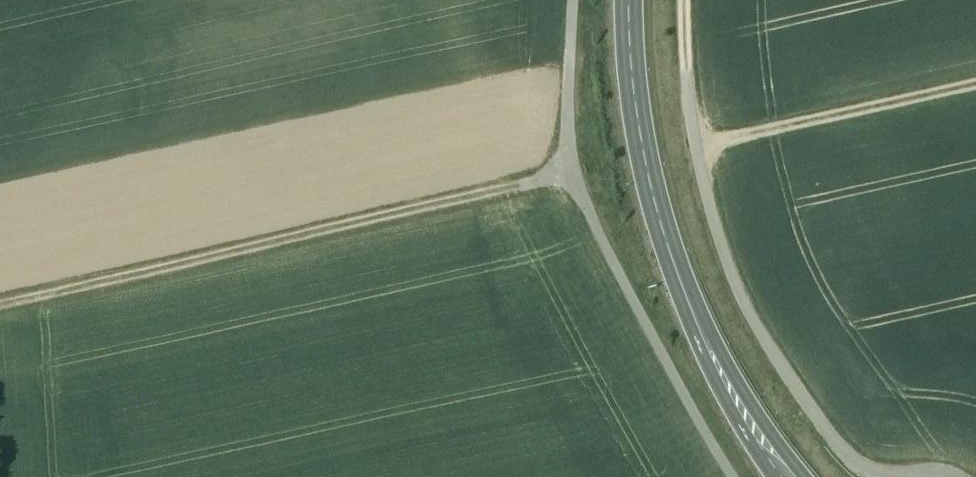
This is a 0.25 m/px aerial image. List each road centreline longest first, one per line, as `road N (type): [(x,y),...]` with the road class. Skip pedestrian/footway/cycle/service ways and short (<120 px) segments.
road 1 (track): [(687,0),(695,145),(748,311),(851,457),(885,474),(946,476)]
road 2 (track): [(0,315),(573,177)]
road 3 (track): [(732,476),(573,177),(572,0)]
road 4 (secondary): [(788,476),(708,348),(677,267),(636,99),(629,0)]
road 5 (track): [(695,145),(975,86)]

